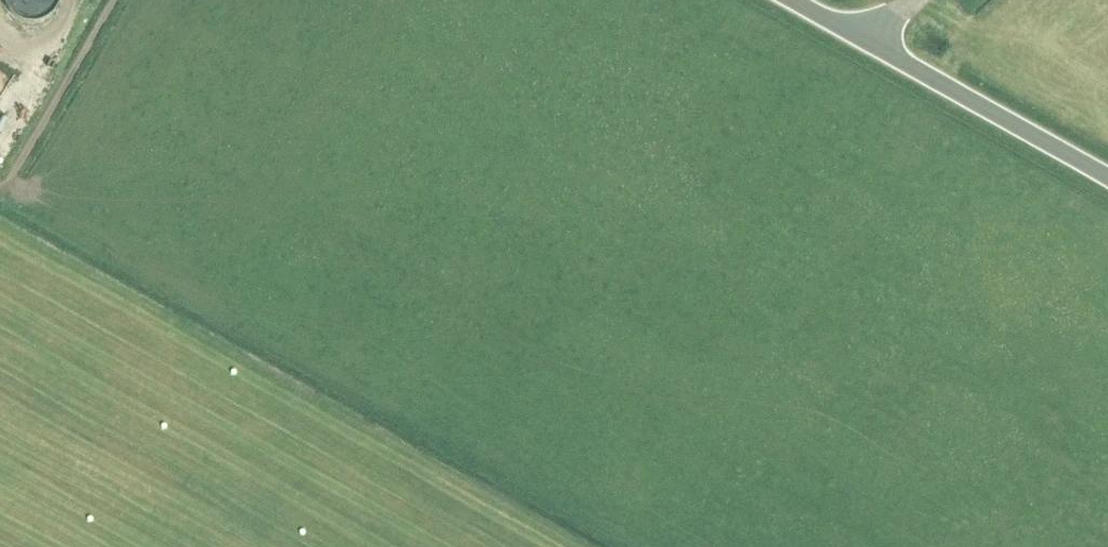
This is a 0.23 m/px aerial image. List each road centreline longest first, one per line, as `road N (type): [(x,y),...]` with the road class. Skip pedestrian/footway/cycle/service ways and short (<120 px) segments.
road 1 (tertiary): [(1107,179),(789,0)]

